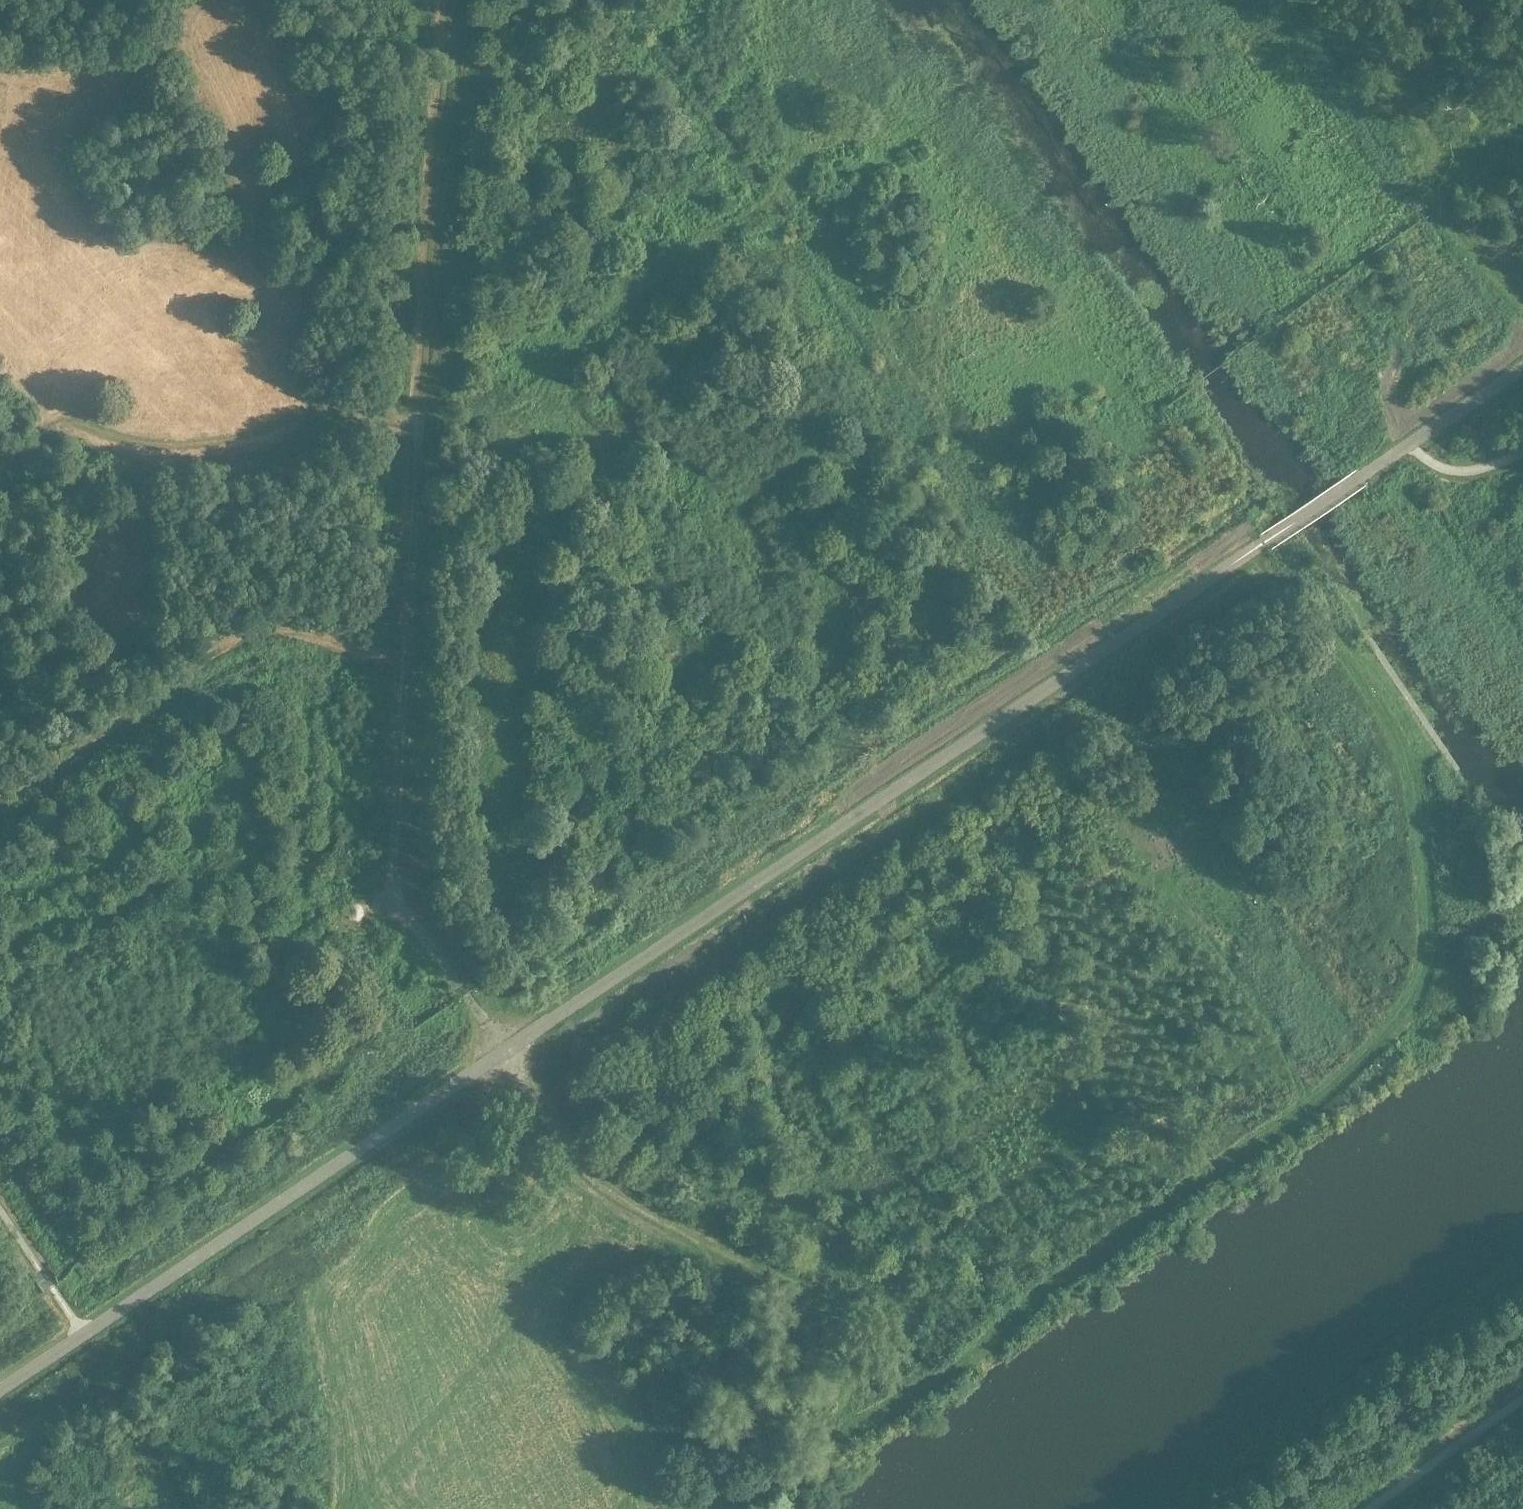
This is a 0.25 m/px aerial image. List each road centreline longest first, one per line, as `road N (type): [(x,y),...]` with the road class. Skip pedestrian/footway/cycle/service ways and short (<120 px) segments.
road 1 (track): [(61,420),(147,442),(229,438),(302,415),(418,422),(395,897),(506,1052)]
road 2 (track): [(330,417),(297,388),(265,318),(234,284),(183,266),(112,261),(84,237),(27,158),(0,149)]
road 3 (track): [(713,1255),(713,1389),(726,1416),(786,1429),(822,1416),(835,1389),(835,1344),(811,1300),(756,1269)]
road 4 (track): [(1522,303),(1423,190),(1434,152),(1335,0)]
road 5 (track): [(756,1269),(713,1255),(582,1171),(506,1052)]

